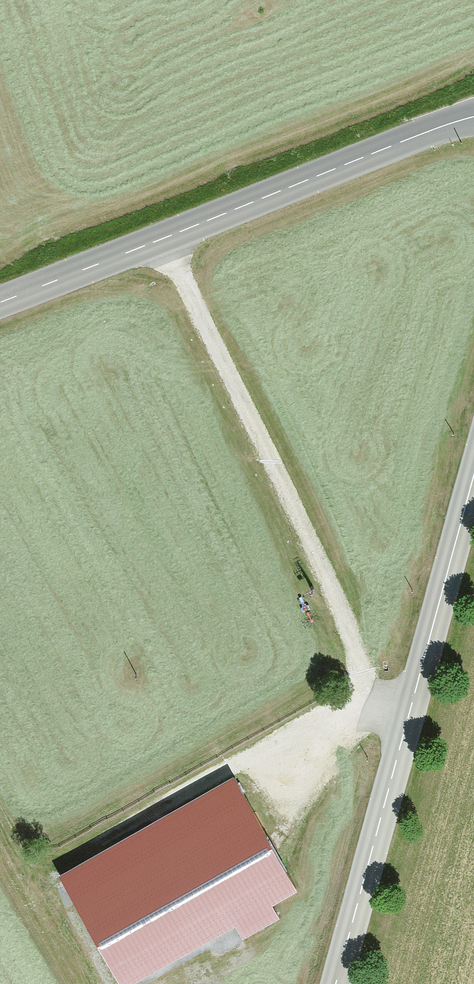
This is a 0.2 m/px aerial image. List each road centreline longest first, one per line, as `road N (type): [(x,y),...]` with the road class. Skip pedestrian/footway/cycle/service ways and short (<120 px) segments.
road 1 (secondary): [(334,983),(473,474)]
road 2 (track): [(162,238),(371,678),(367,705)]
road 3 (tertiary): [(473,116),(0,302)]

